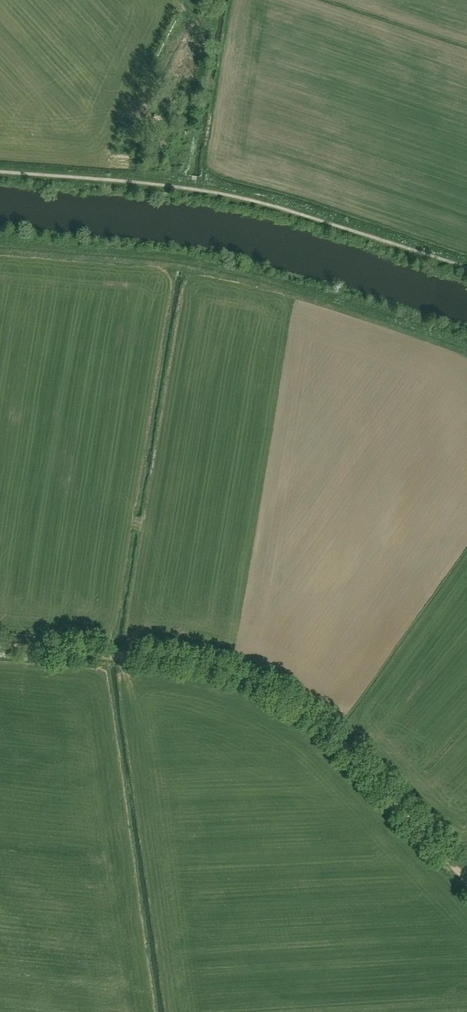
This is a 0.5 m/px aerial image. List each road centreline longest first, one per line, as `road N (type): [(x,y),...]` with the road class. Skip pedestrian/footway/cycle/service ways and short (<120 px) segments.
road 1 (track): [(466,880),(325,731),(247,682),(139,658),(0,648)]
road 2 (track): [(466,350),(338,303),(197,266),(0,247)]

